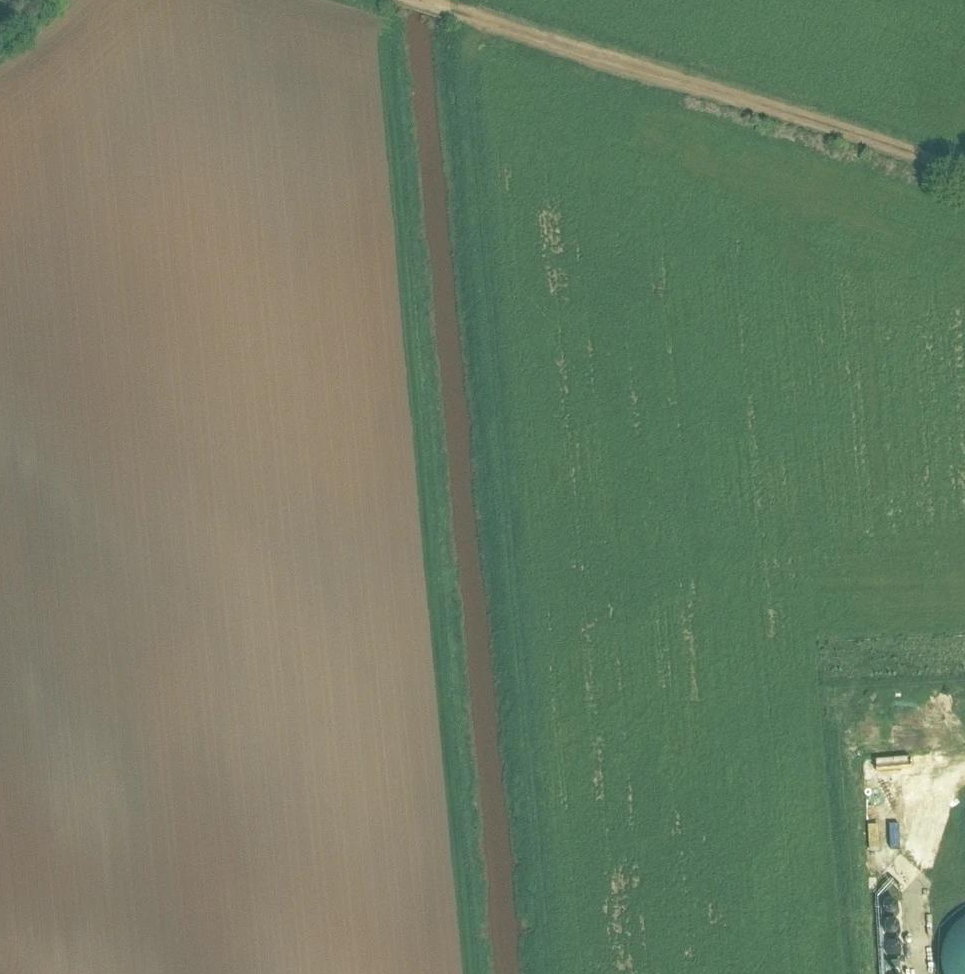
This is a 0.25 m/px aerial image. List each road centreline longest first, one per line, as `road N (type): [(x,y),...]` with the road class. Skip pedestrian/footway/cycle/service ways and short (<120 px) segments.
road 1 (track): [(964,168),(426,0)]

